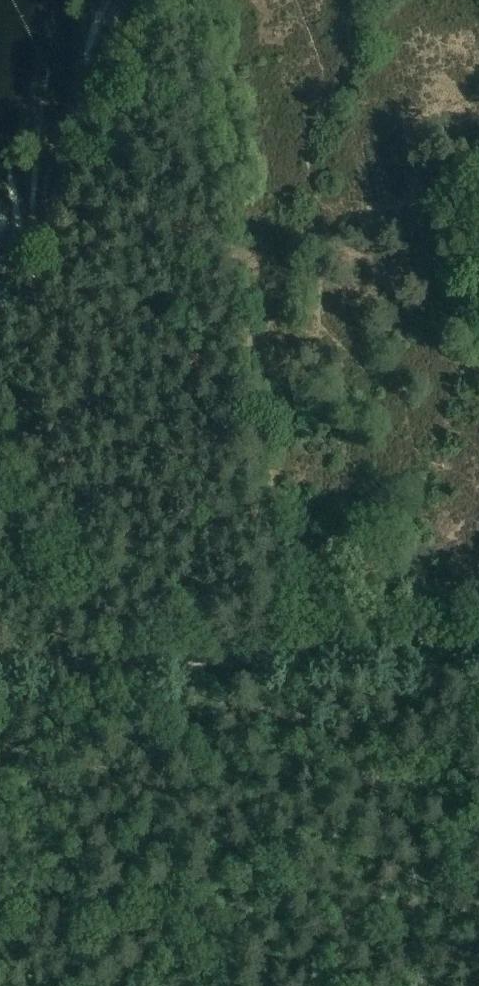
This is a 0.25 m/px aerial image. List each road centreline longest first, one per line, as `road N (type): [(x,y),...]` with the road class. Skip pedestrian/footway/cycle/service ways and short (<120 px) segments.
road 1 (track): [(478,653),(0,654)]

